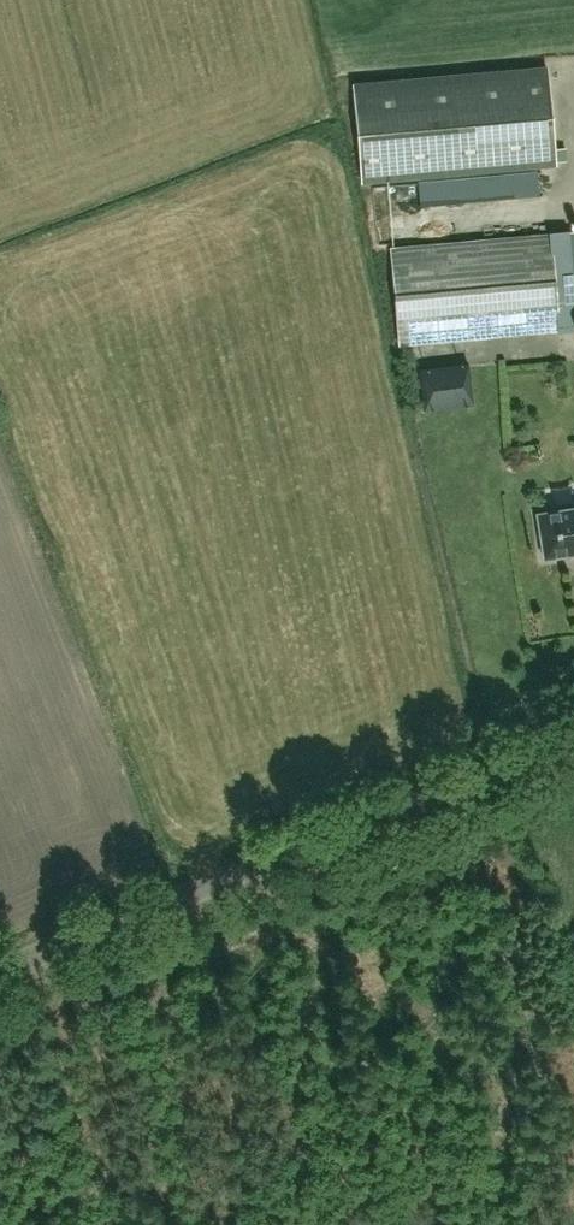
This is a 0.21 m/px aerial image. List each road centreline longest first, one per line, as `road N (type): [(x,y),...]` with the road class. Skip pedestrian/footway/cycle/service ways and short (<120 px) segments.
road 1 (unclassified): [(0,980),(573,741)]

